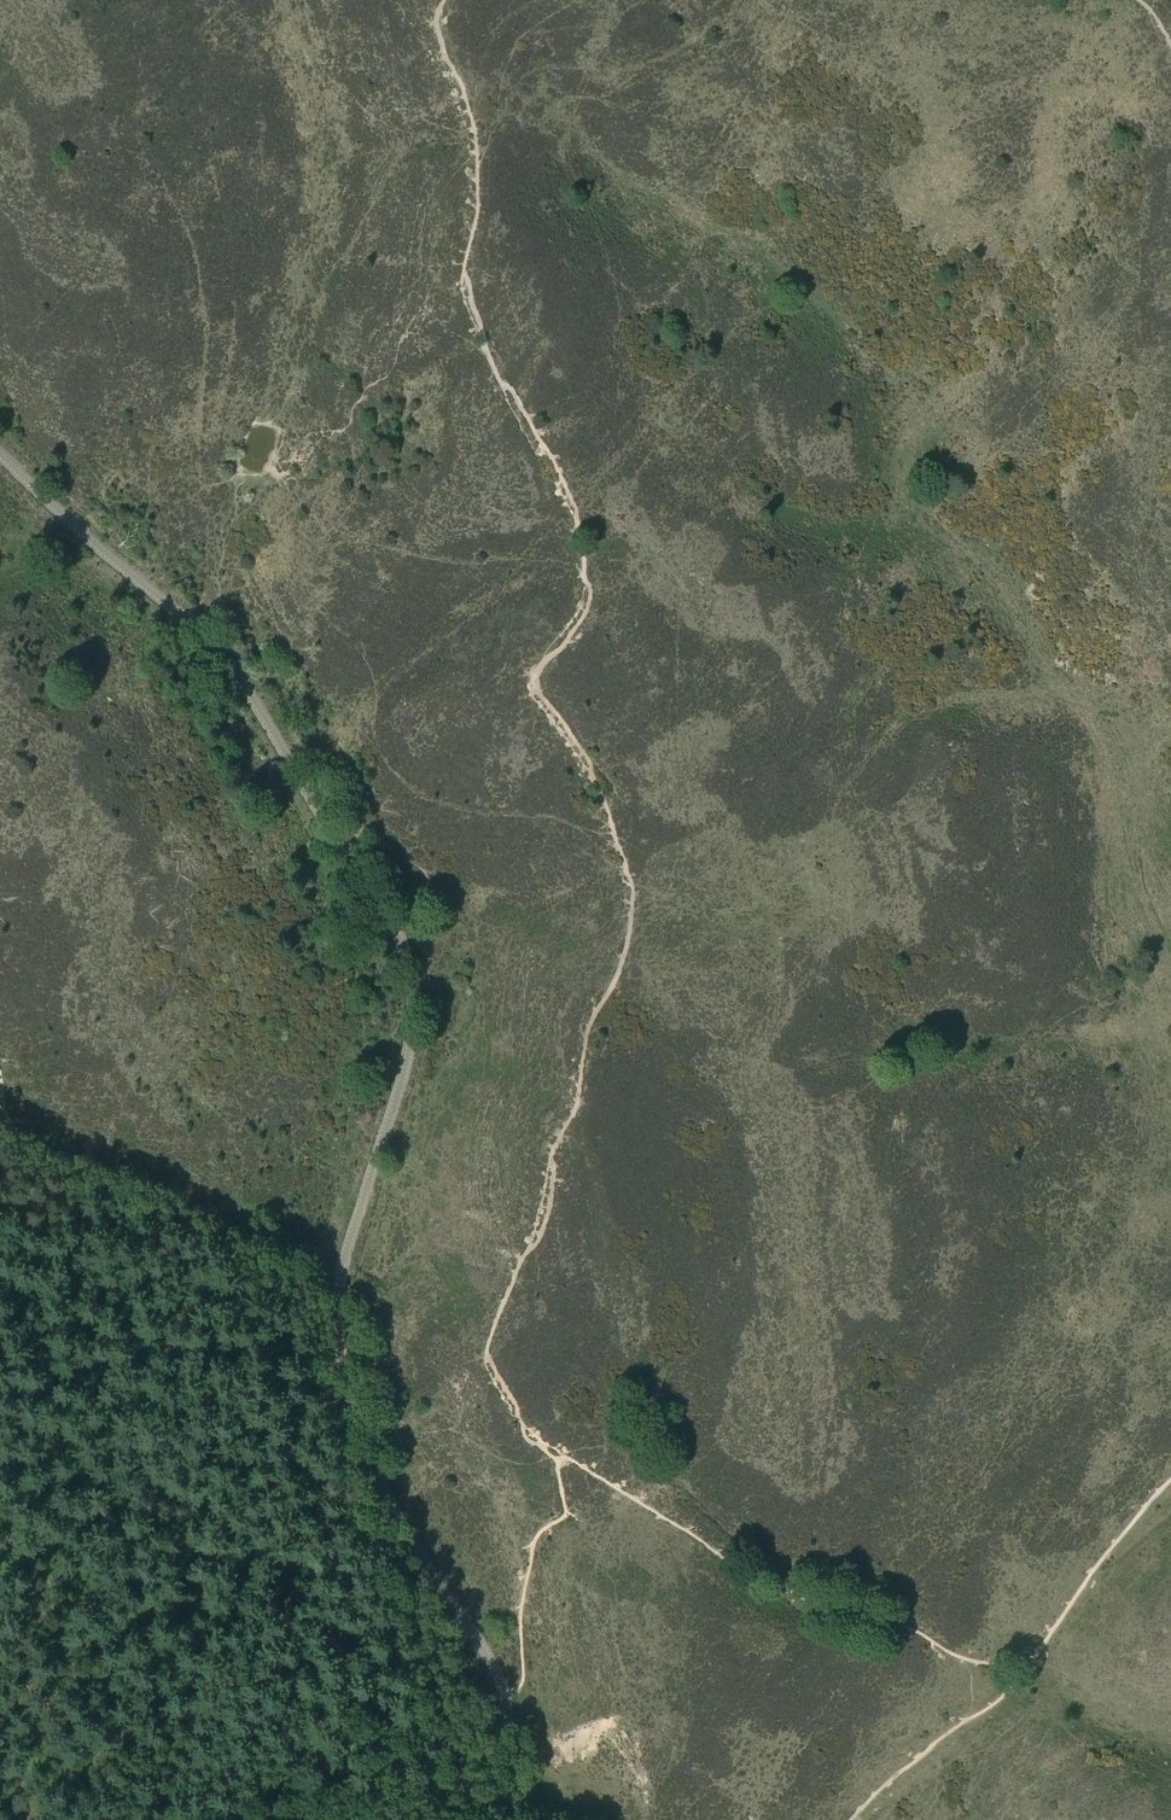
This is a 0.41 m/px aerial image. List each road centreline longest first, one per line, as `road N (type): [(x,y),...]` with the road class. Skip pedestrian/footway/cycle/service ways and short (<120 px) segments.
road 1 (unclassified): [(506,1819),(508,1718),(499,1676),(382,1489),(340,1364),(336,1296),(346,1247),(411,1039),(412,980),(400,941),(230,666),(0,454)]

